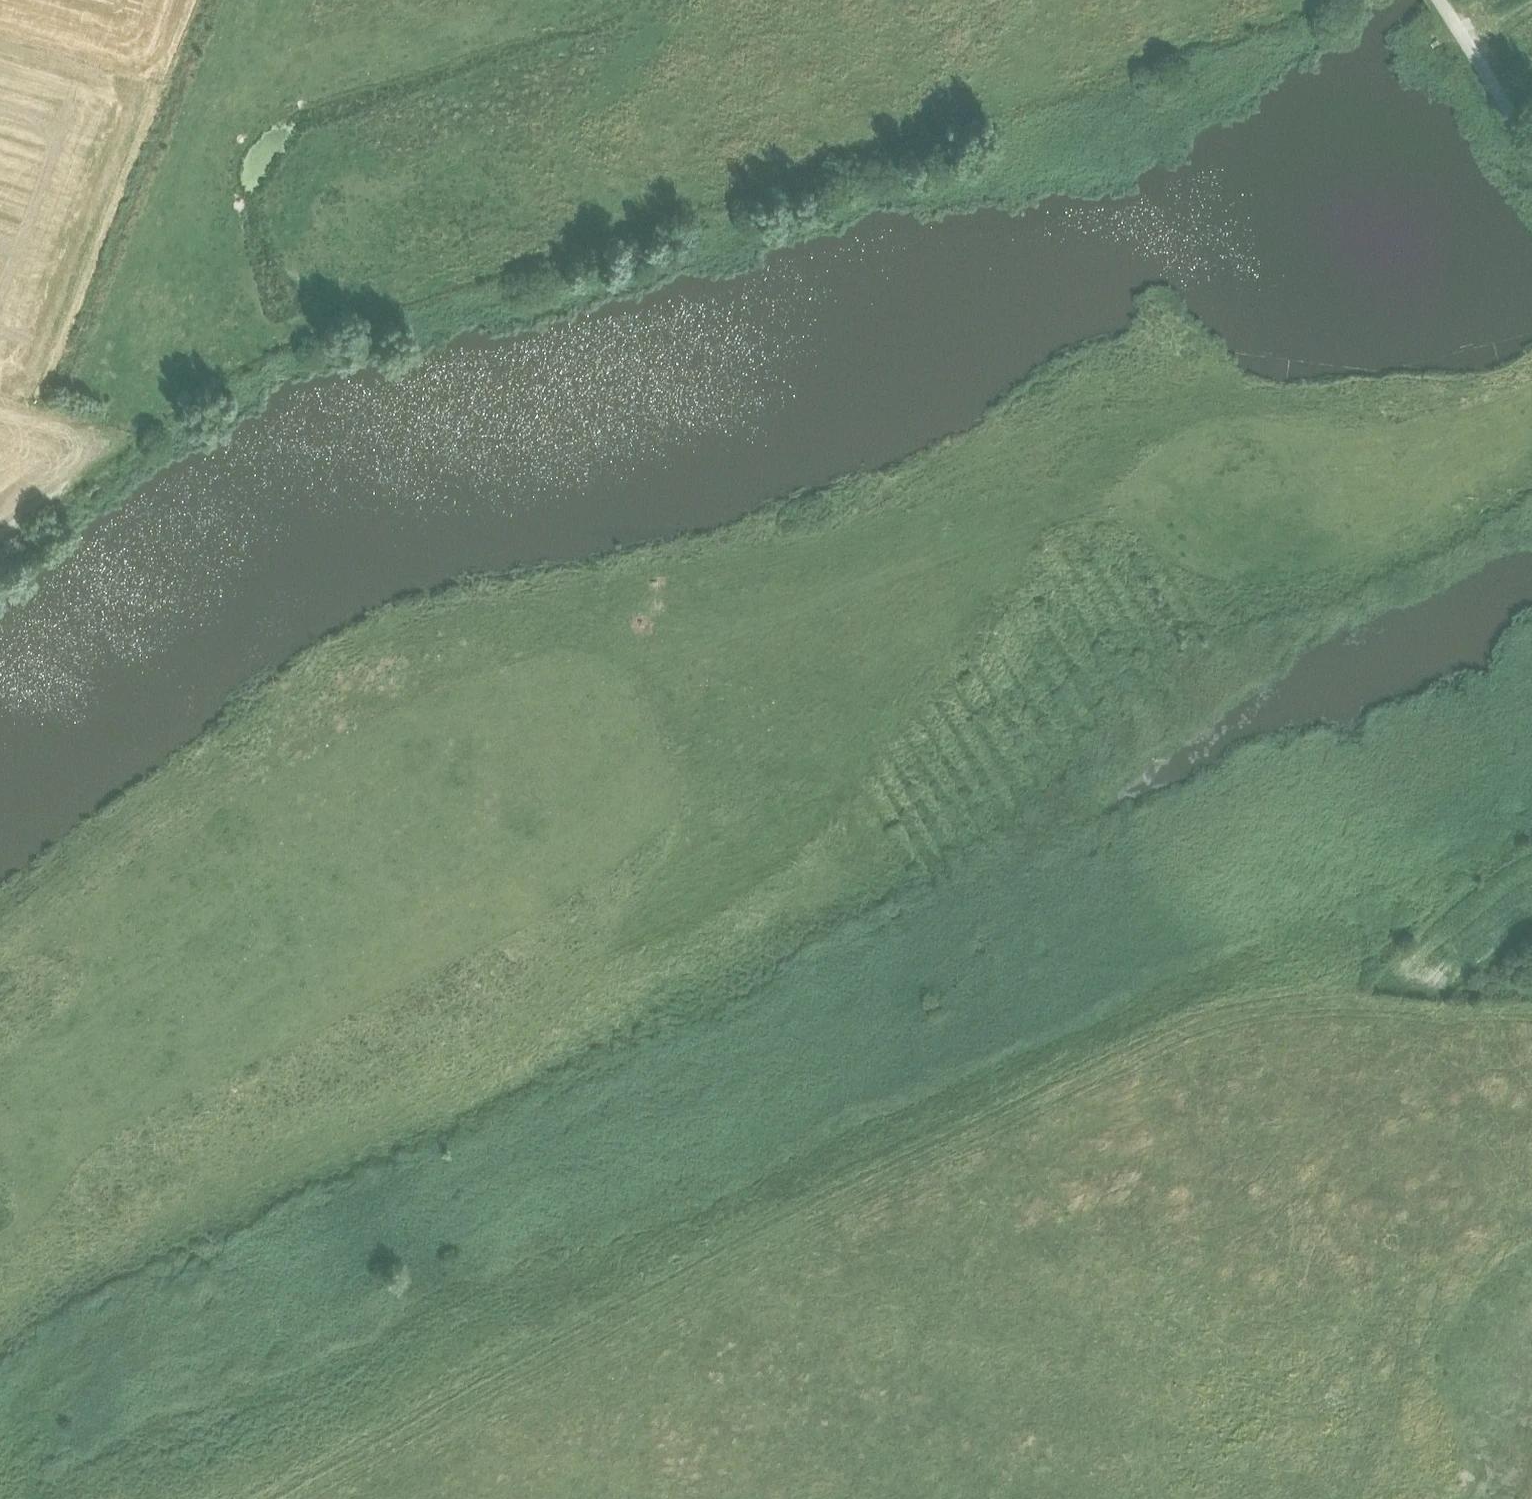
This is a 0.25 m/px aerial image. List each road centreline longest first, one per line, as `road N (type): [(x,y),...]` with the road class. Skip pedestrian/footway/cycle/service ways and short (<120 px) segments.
road 1 (unclassified): [(1531,148),(1439,0)]

